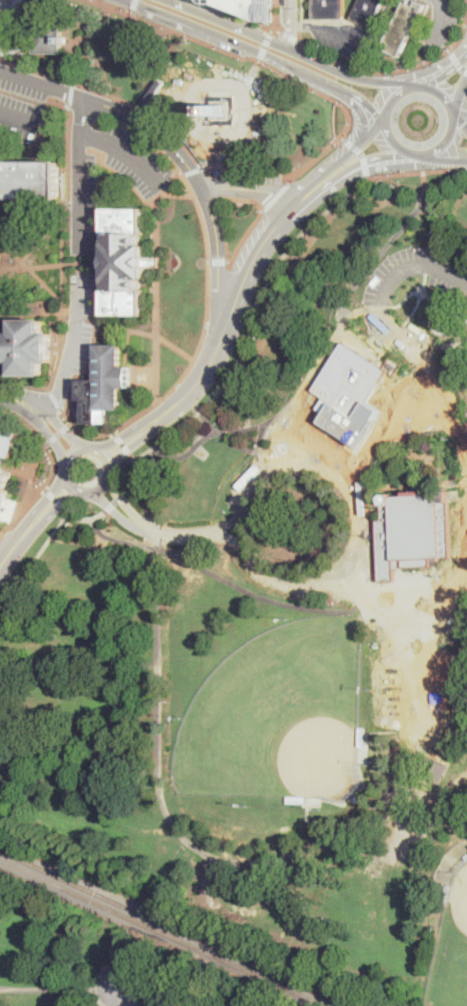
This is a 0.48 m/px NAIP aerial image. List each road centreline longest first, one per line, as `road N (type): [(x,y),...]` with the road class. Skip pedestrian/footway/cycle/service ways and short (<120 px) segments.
road 1 (residential): [(225,331),(215,232),(185,160),(131,116),(0,73)]
road 2 (primary): [(419,85),(361,80),(170,0)]
road 3 (residential): [(81,251),(80,319),(61,387),(46,409)]
road 4 (secondary): [(225,331),(257,254),(304,197)]
road 5 (residential): [(81,251),(79,147),(89,102)]
road 6 (secondary): [(343,173),(464,160)]
road 7 (secondary): [(304,197),(365,161),(414,152)]

